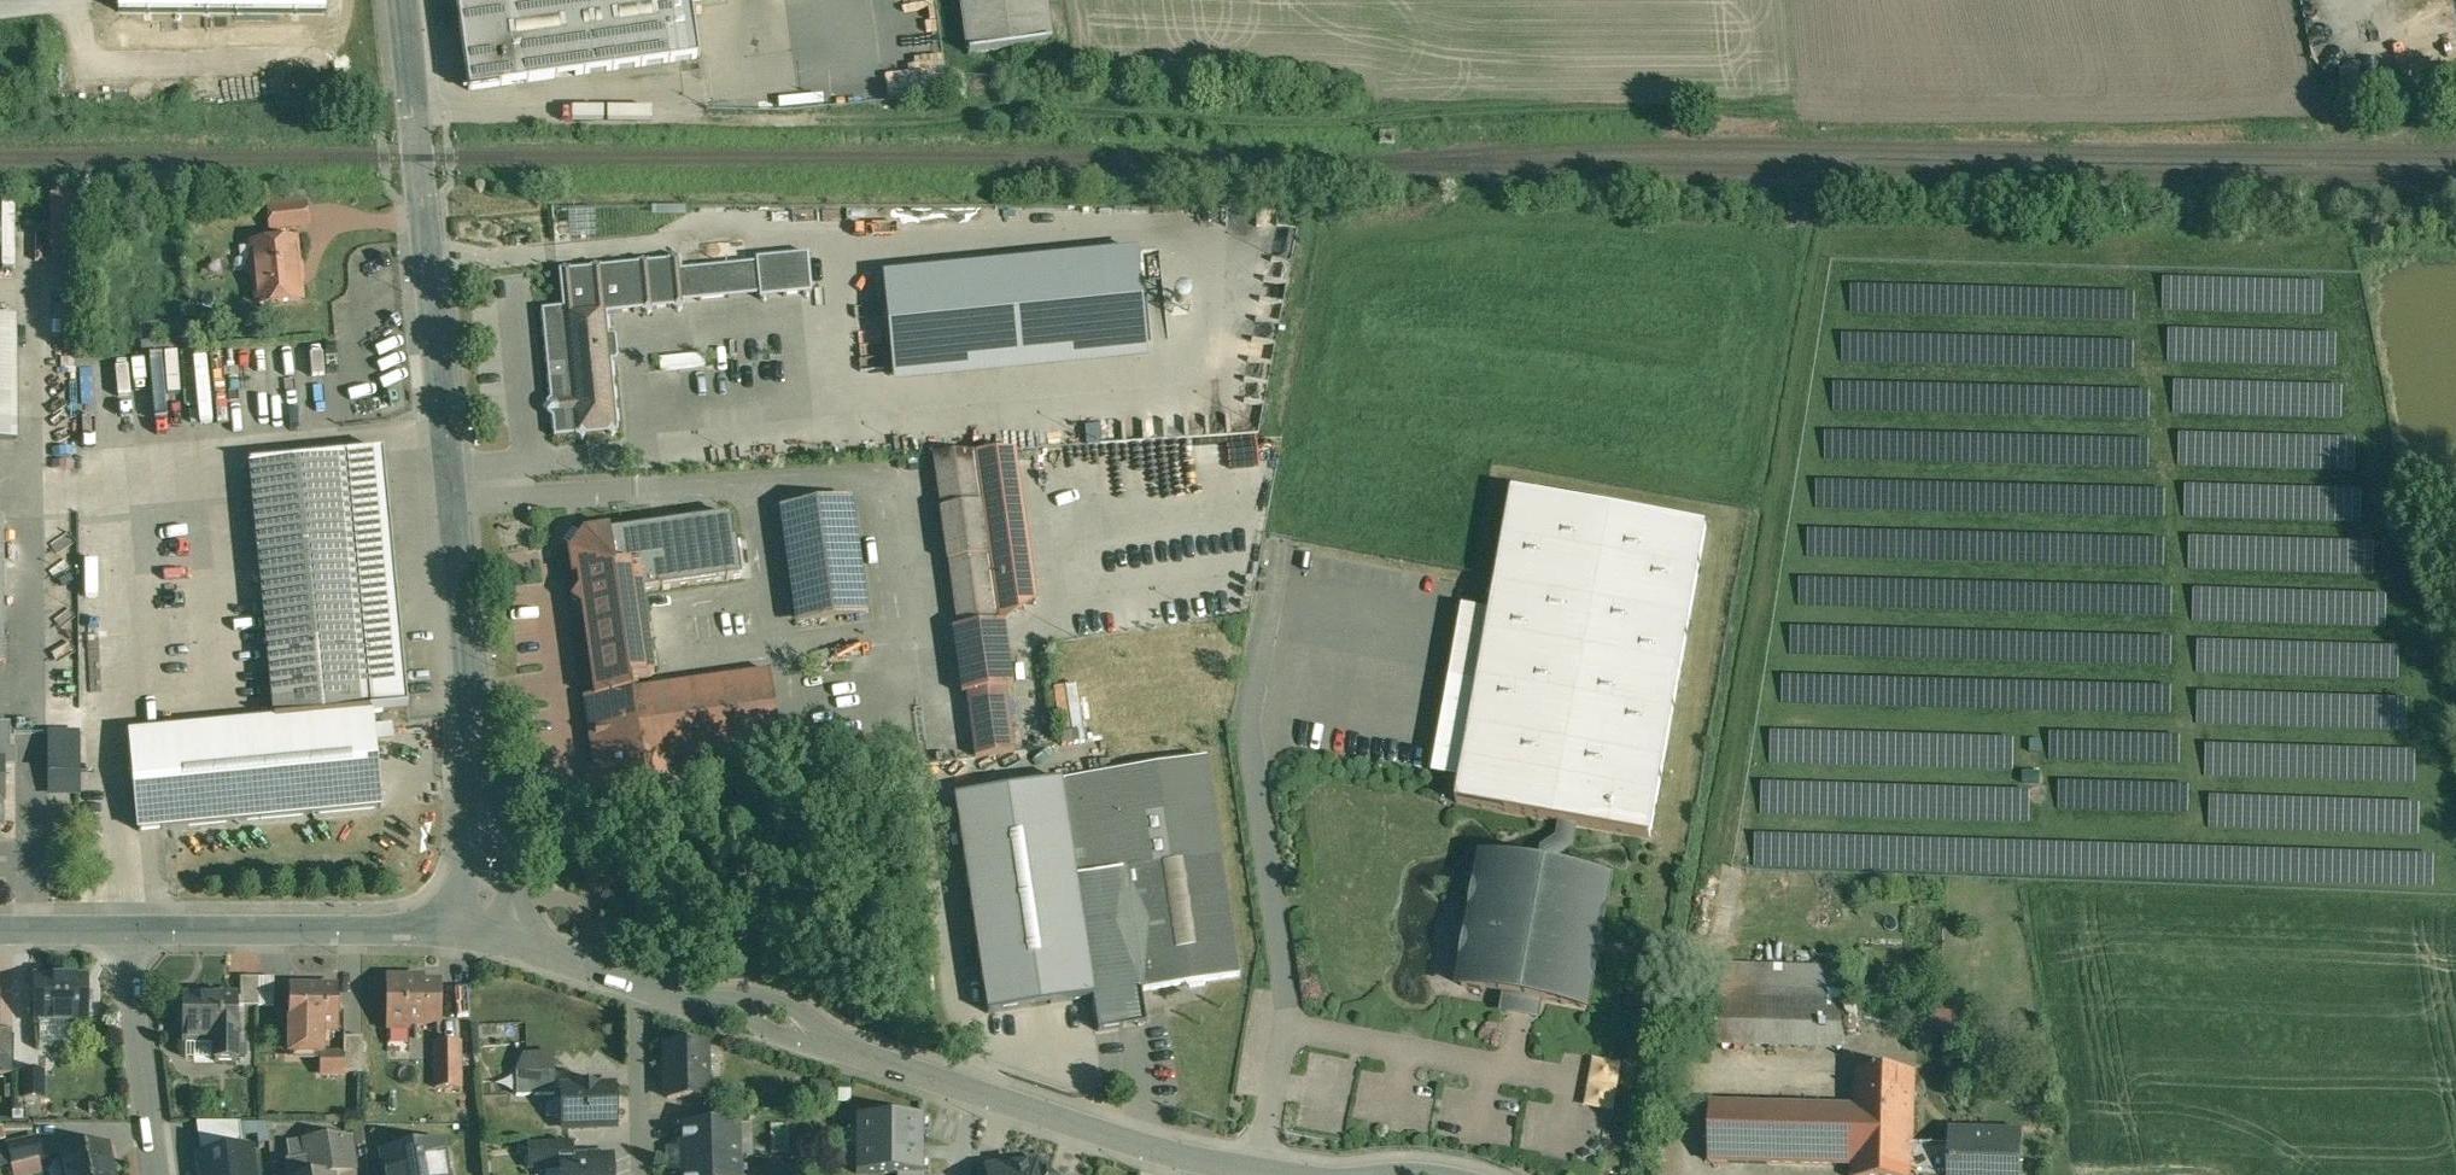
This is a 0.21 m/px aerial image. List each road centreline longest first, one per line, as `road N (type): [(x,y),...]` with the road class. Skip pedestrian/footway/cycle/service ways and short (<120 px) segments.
road 1 (unclassified): [(399,0),(456,529),(488,937)]
road 2 (residential): [(488,937),(1265,1174)]
road 3 (residential): [(124,931),(488,937)]
road 4 (residential): [(124,931),(160,1174)]
road 5 (residential): [(0,930),(124,931)]

